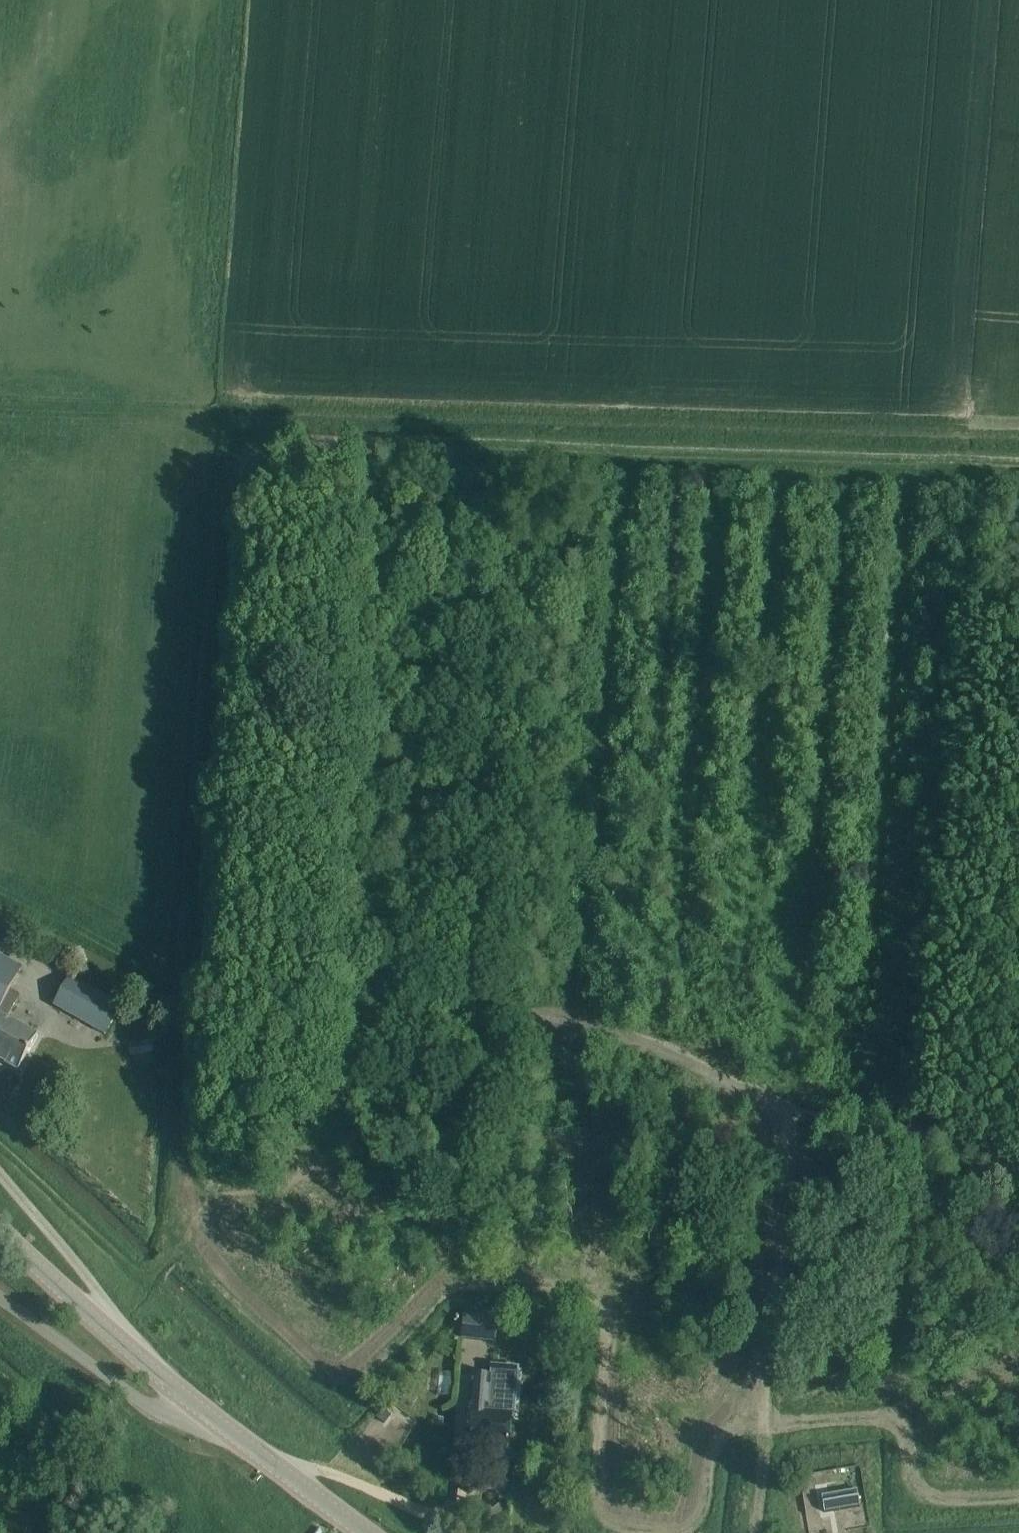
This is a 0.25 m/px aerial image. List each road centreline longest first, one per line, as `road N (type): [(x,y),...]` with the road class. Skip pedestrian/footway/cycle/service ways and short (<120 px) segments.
road 1 (tertiary): [(365,1532),(114,1337)]
road 2 (unclassified): [(114,1337),(89,1280),(0,1174)]
road 3 (tertiary): [(114,1337),(0,1232)]

